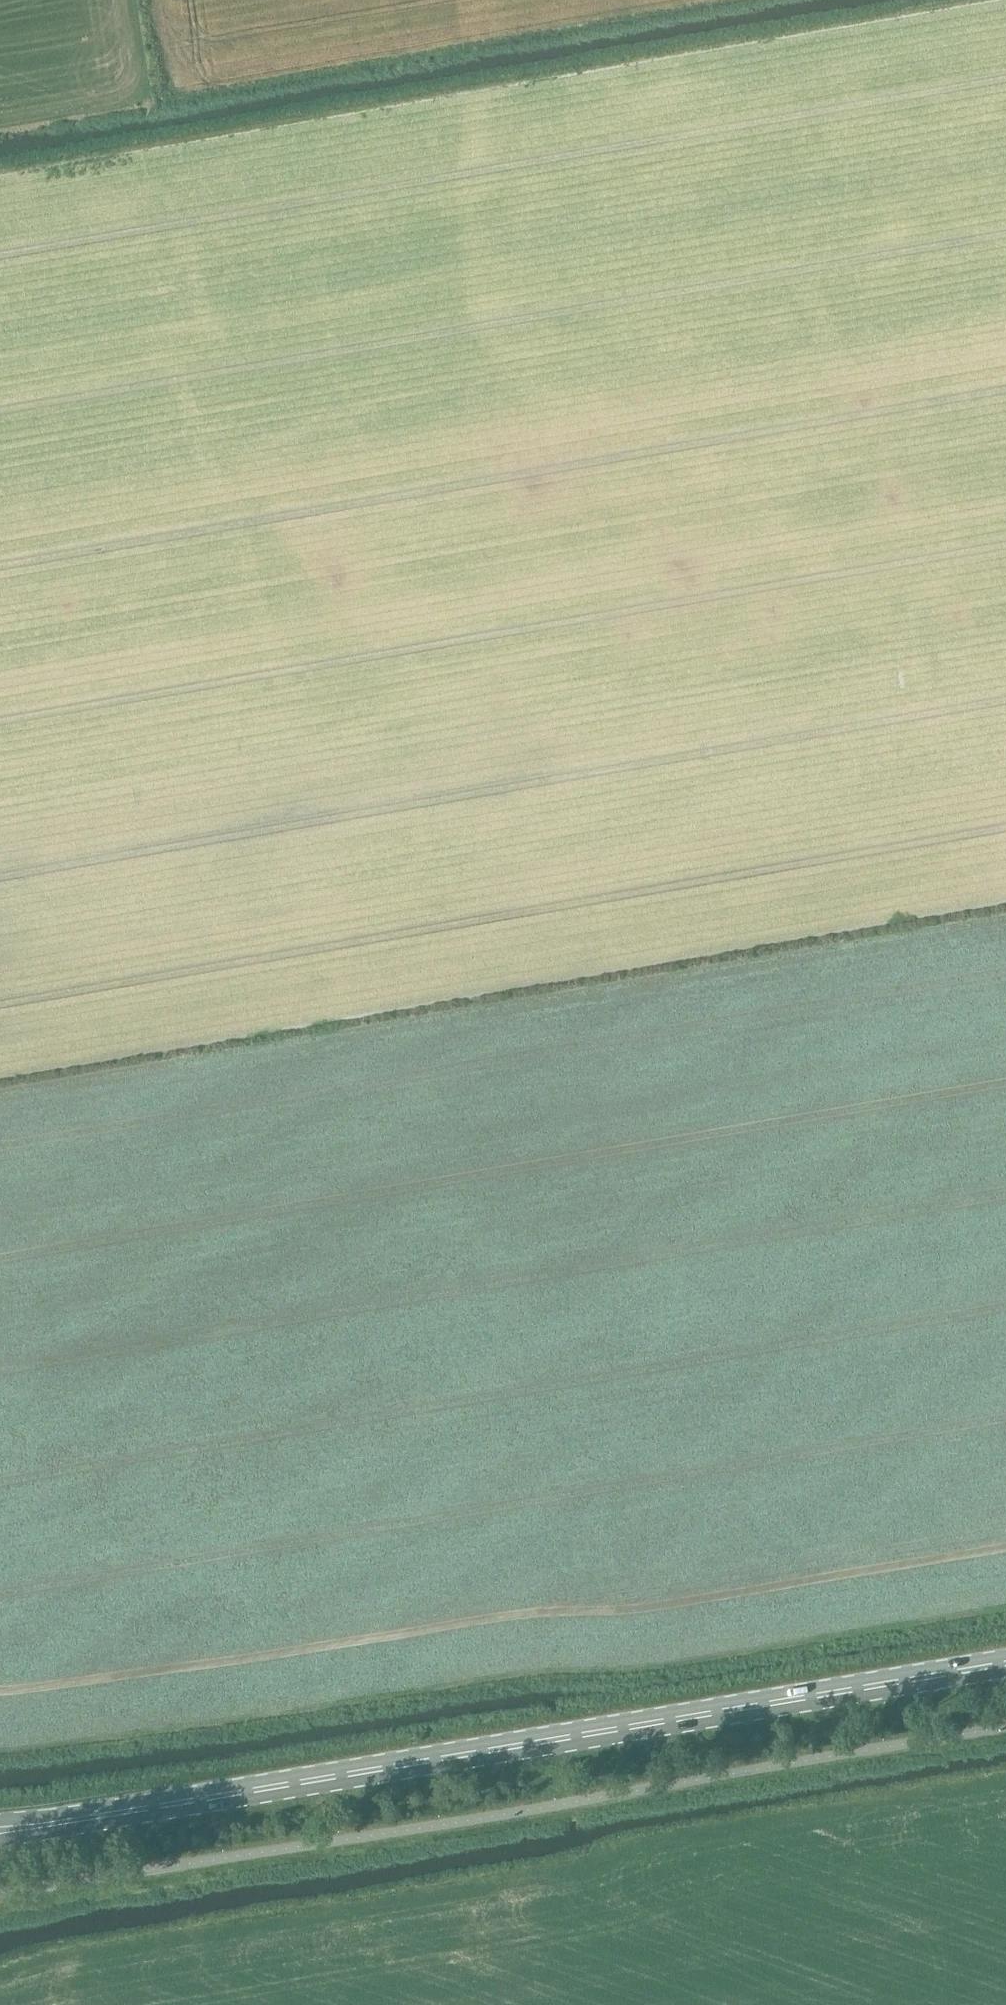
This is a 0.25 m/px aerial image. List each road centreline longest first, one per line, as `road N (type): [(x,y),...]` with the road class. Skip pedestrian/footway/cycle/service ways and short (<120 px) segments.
road 1 (tertiary): [(0,1828),(1005,1663)]

